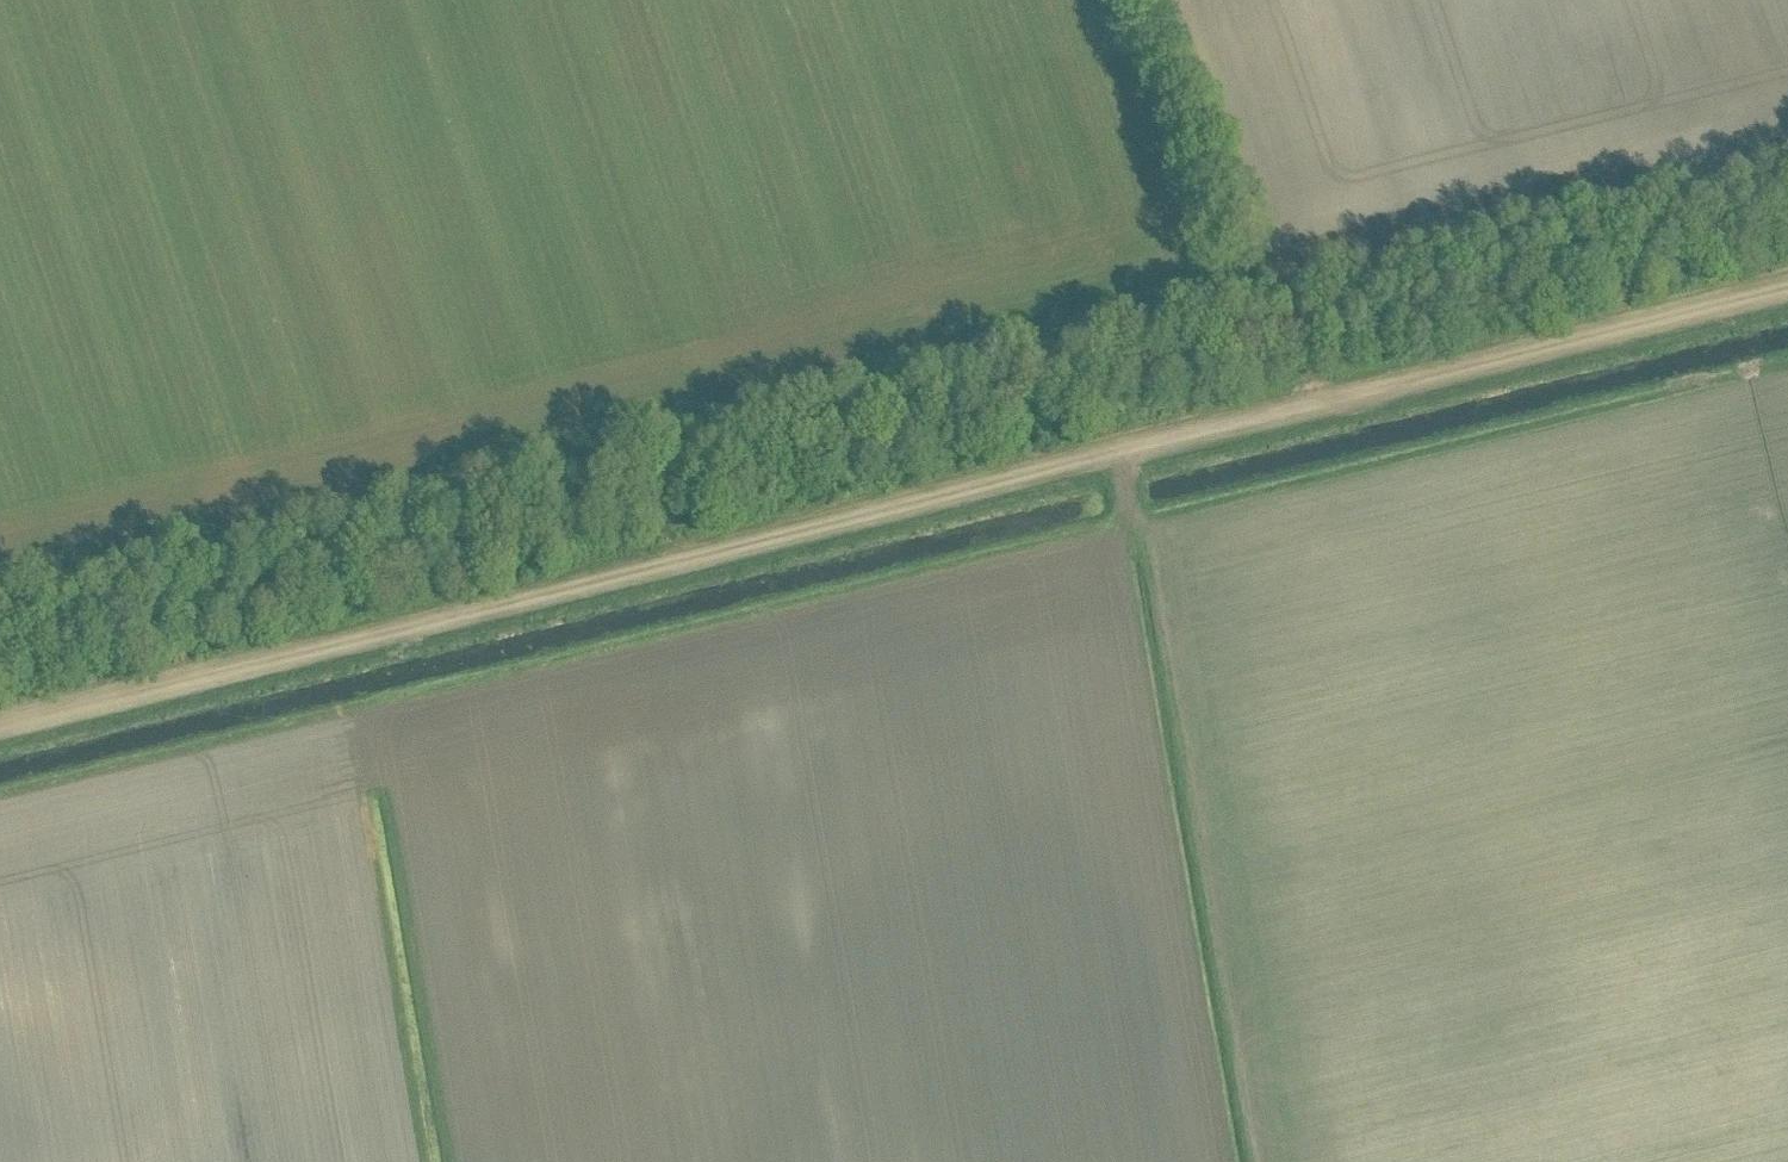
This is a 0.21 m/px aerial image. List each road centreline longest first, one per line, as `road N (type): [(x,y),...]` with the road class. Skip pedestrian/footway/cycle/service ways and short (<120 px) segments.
road 1 (track): [(0,726),(1787,284)]

